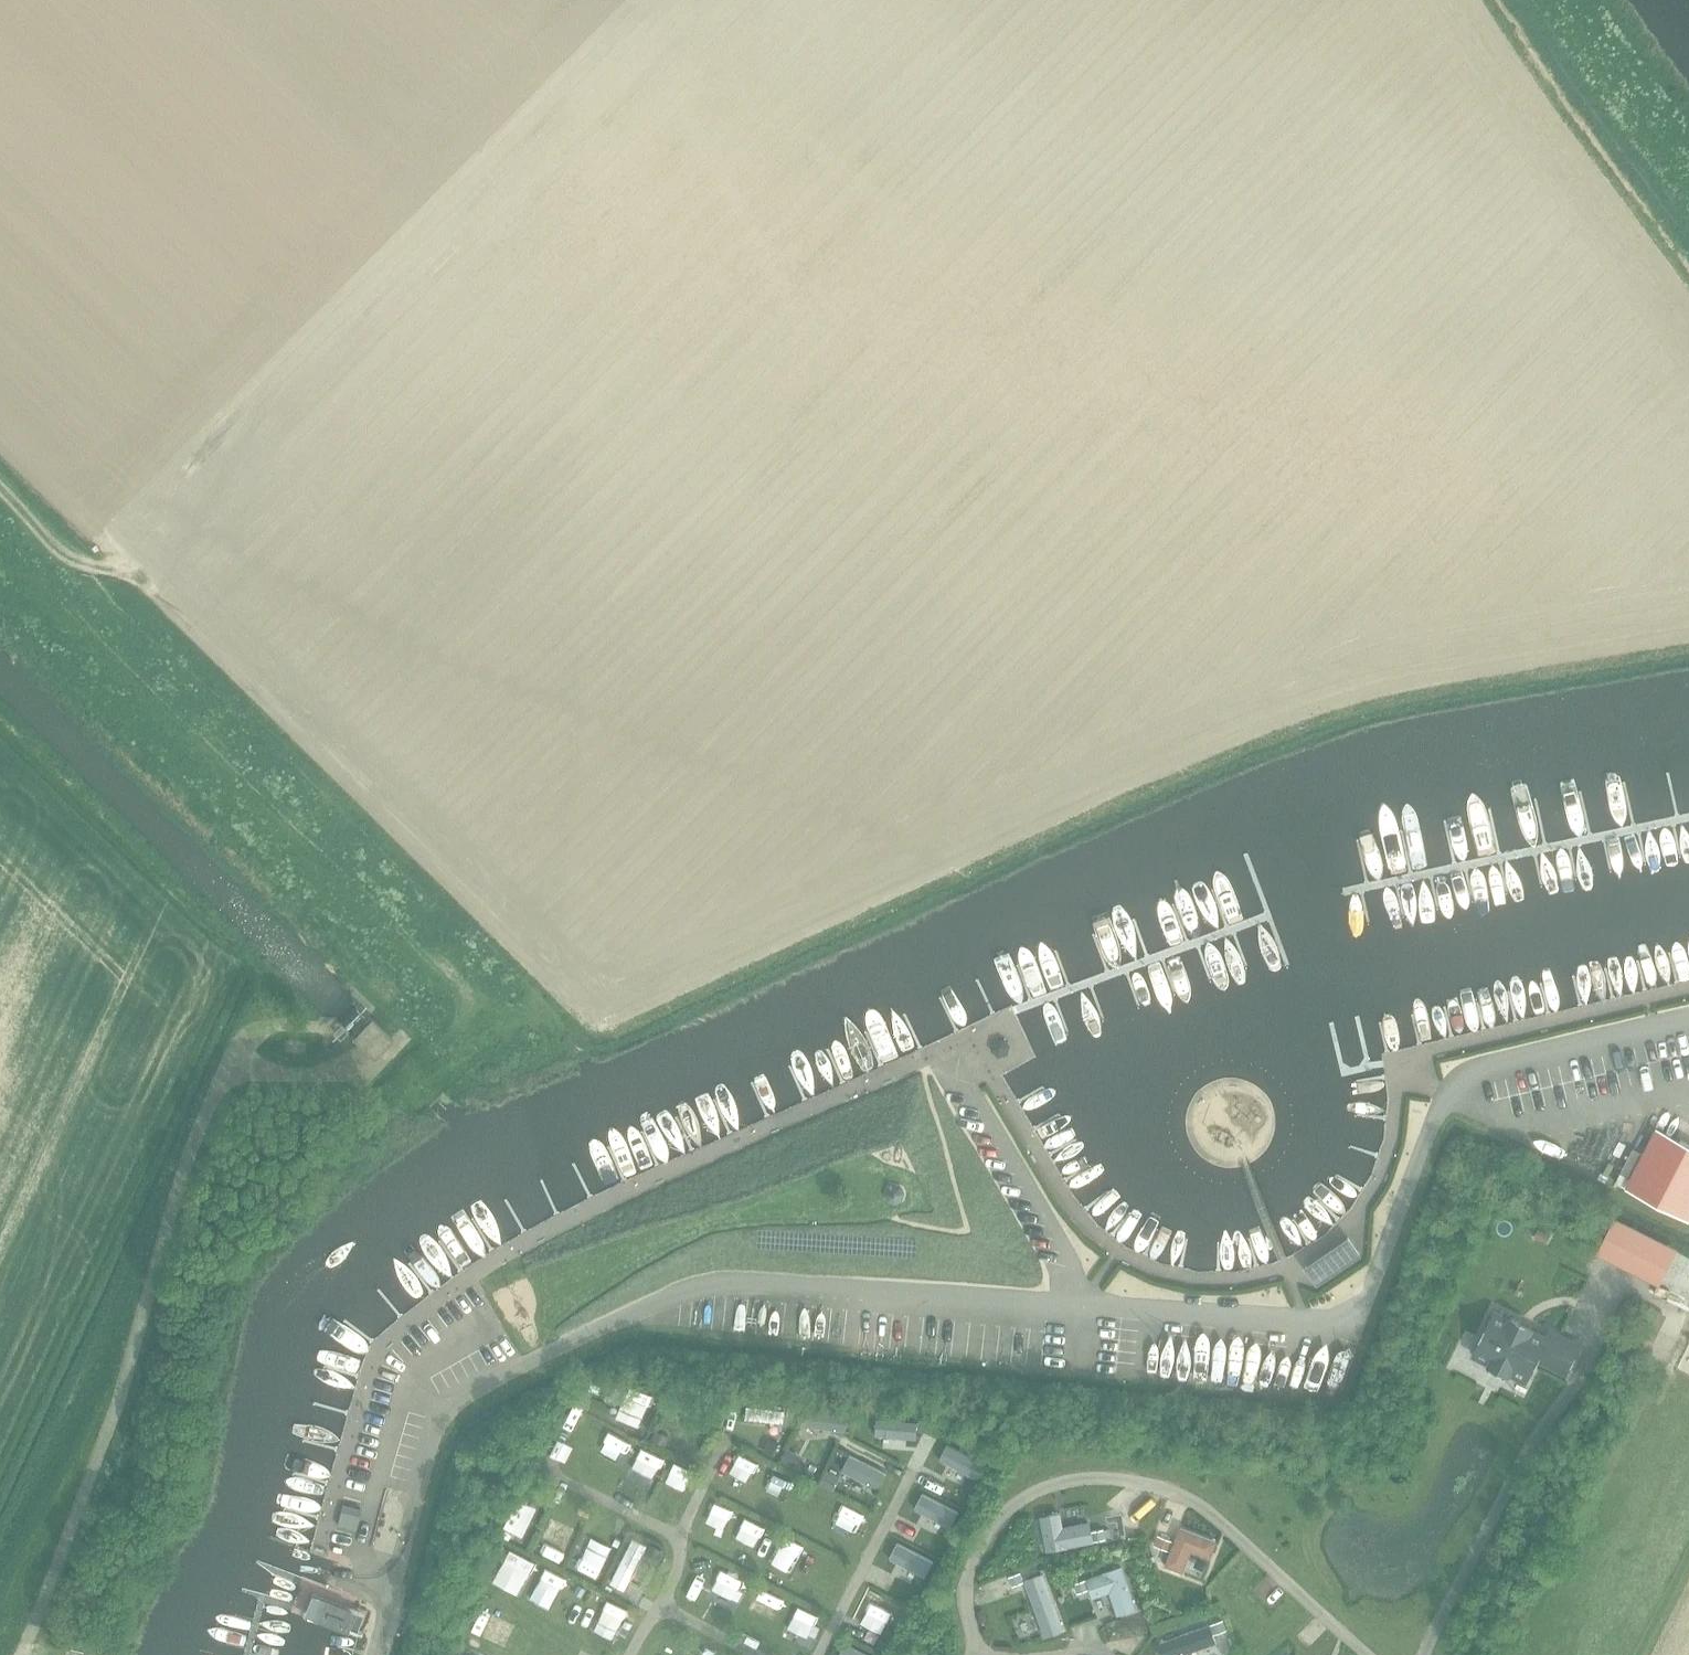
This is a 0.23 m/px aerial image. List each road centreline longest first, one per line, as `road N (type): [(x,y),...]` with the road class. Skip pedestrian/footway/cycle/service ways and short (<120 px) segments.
road 1 (unclassified): [(376,1654),(445,1415),(669,1293),(734,1280),(1355,1328),(1360,1312)]
road 2 (unclassified): [(1688,1020),(1458,1081),(1446,1093),(1360,1312)]
road 3 (track): [(0,483),(85,563),(125,559)]

